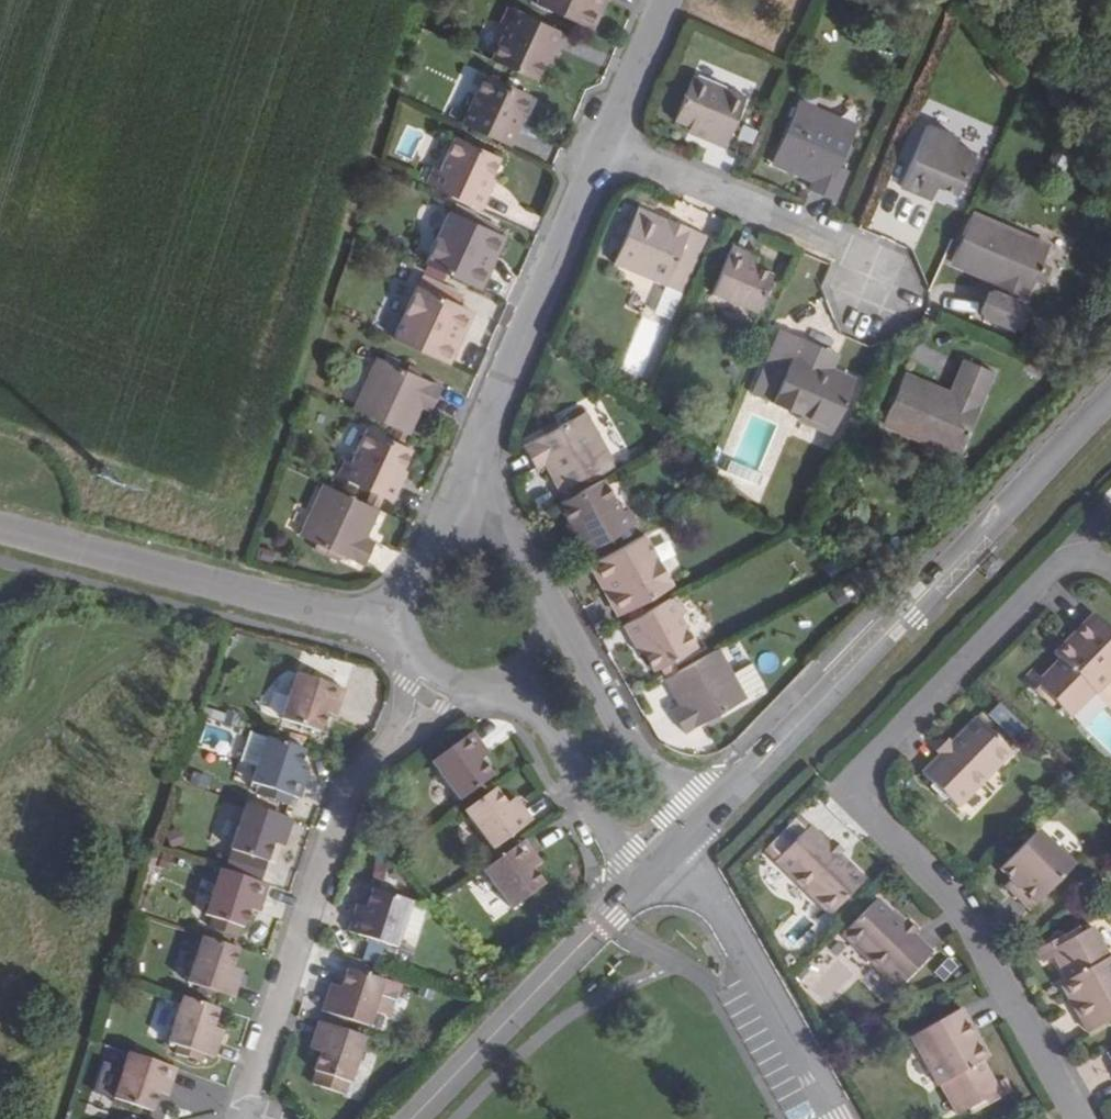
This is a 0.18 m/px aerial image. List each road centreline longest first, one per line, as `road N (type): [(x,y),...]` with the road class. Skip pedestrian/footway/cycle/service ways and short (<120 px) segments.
road 1 (residential): [(1078,1118),(971,925),(859,791),(865,766),(1078,566),(1110,562)]
road 2 (residential): [(668,857),(1110,394)]
road 3 (residential): [(251,1118),(348,806),(437,683)]
road 4 (residential): [(606,144),(483,430),(470,530)]
road 5 (residential): [(0,528),(395,627)]
road 6 (residential): [(417,1118),(668,857)]
road 7 (residential): [(606,144),(844,244),(883,299)]
road 8 (residential): [(834,1118),(728,926),(668,857)]
road 9 (residential): [(555,629),(670,811),(668,857)]
road 10 (residential): [(668,857),(620,855),(497,689)]
road 11 (residential): [(669,0),(606,144)]
road 12 (residential): [(555,629),(550,580),(537,558),(518,542),(470,530)]
road 13 (residential): [(470,530),(446,535),(408,565),(398,586),(395,627)]

